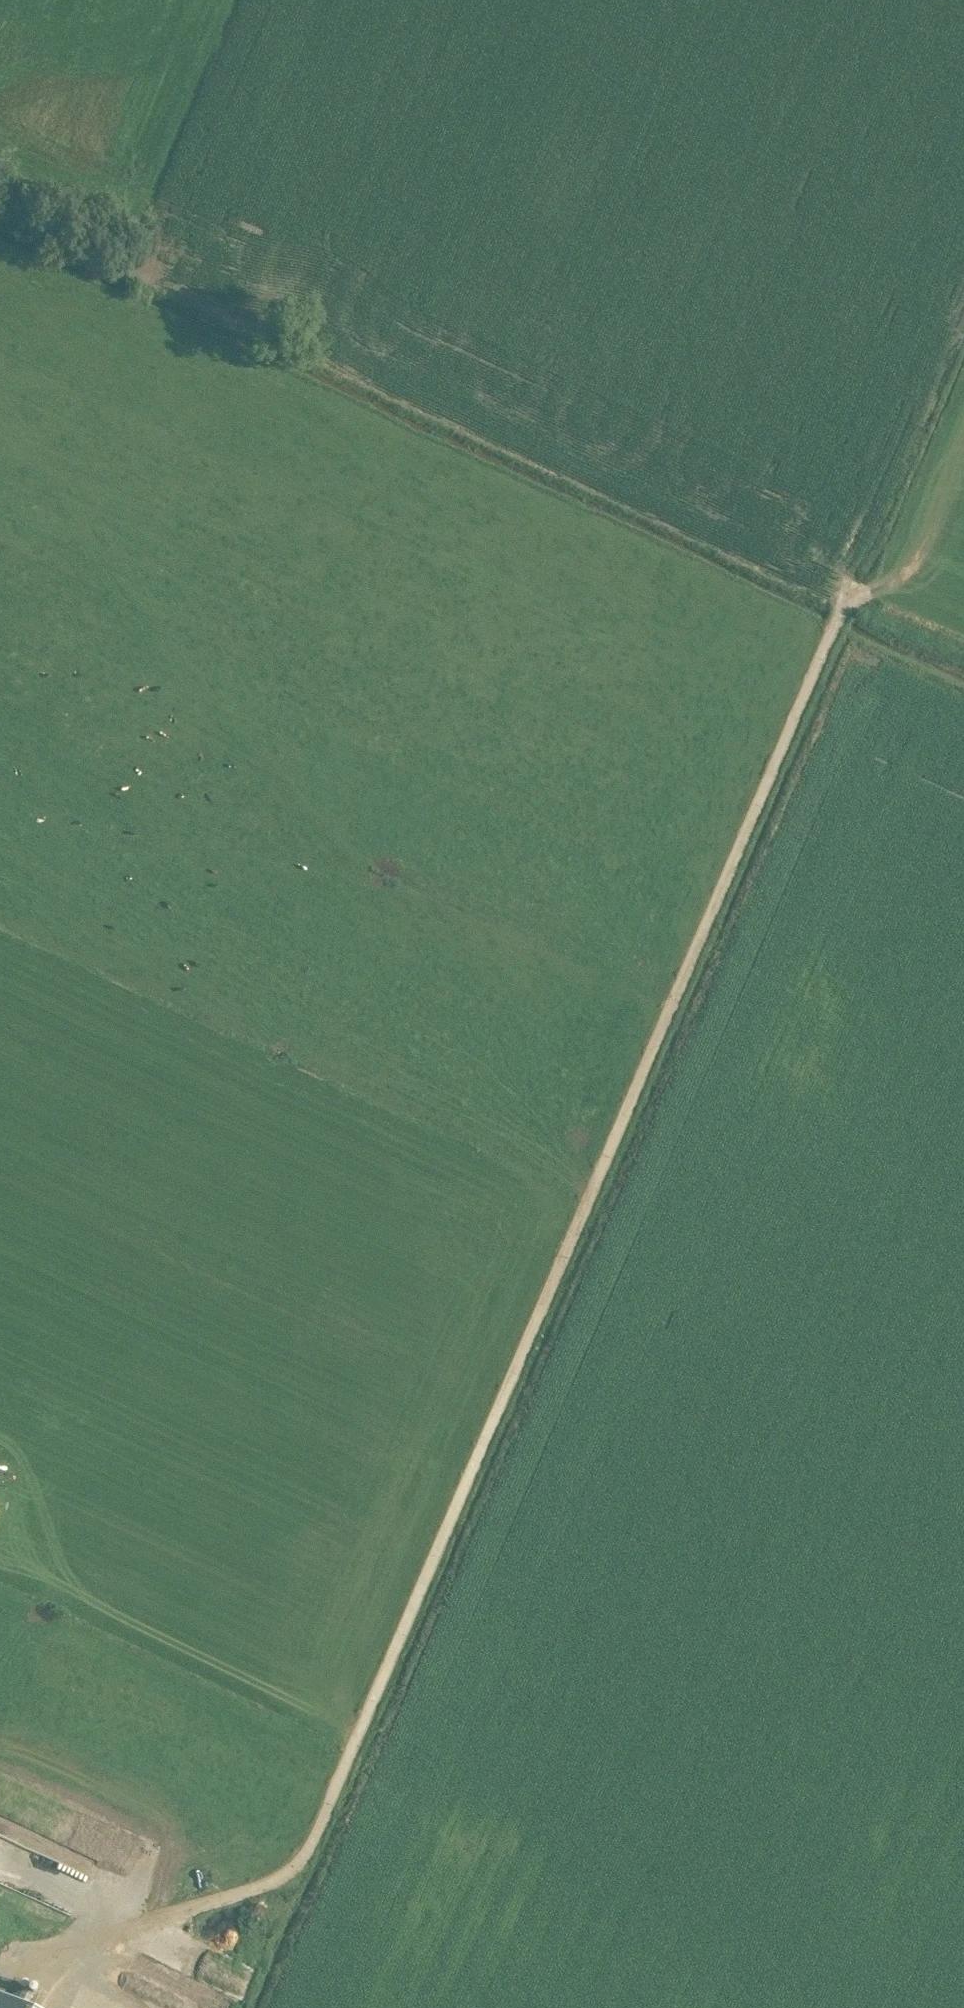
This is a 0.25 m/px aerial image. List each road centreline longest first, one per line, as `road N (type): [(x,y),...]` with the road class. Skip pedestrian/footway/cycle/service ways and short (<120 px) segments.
road 1 (track): [(144,1921),(282,1882),(315,1843),(842,613)]

